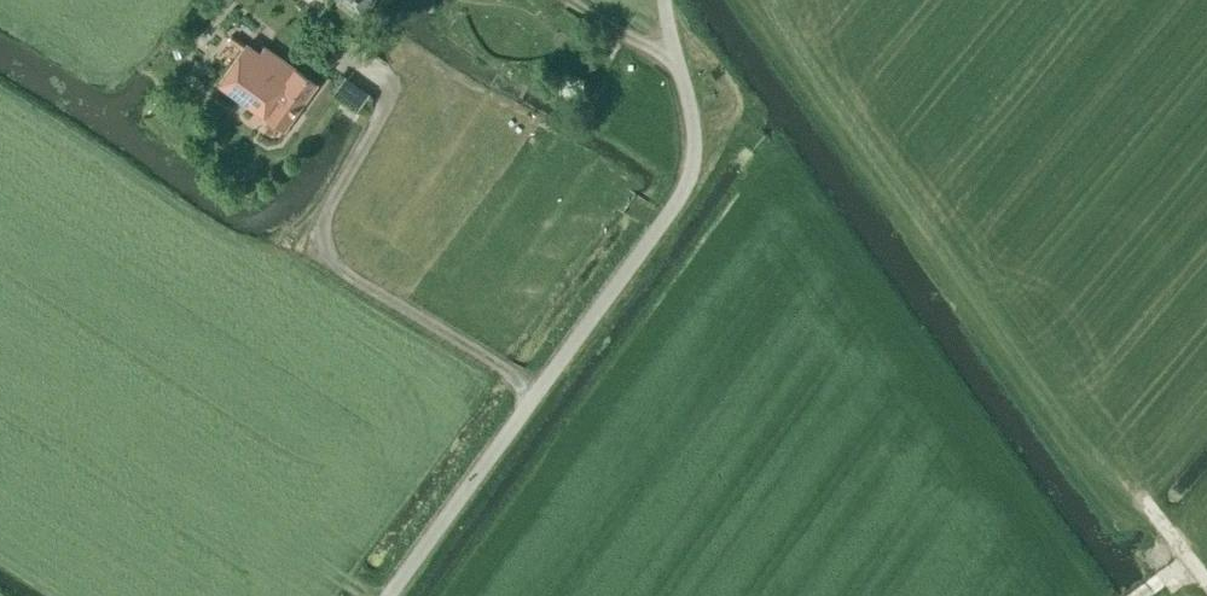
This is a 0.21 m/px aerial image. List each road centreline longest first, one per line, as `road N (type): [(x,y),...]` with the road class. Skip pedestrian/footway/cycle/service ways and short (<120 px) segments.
road 1 (unclassified): [(389,595),(690,182),(693,127),(667,0)]
road 2 (track): [(693,127),(748,130),(1099,595)]
road 3 (track): [(538,390),(332,265),(320,246),(325,214),(391,99)]

